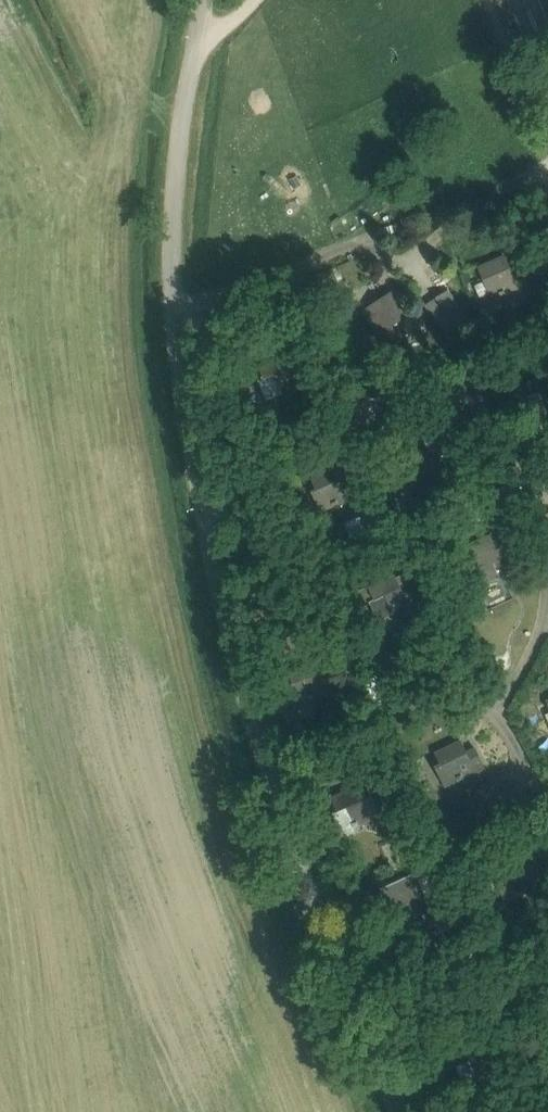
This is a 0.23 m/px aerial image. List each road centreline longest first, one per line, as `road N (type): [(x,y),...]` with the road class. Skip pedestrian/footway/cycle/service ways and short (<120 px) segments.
road 1 (unclassified): [(395,1111),(251,730),(204,509),(178,341),(176,248),(179,131),(198,0)]

